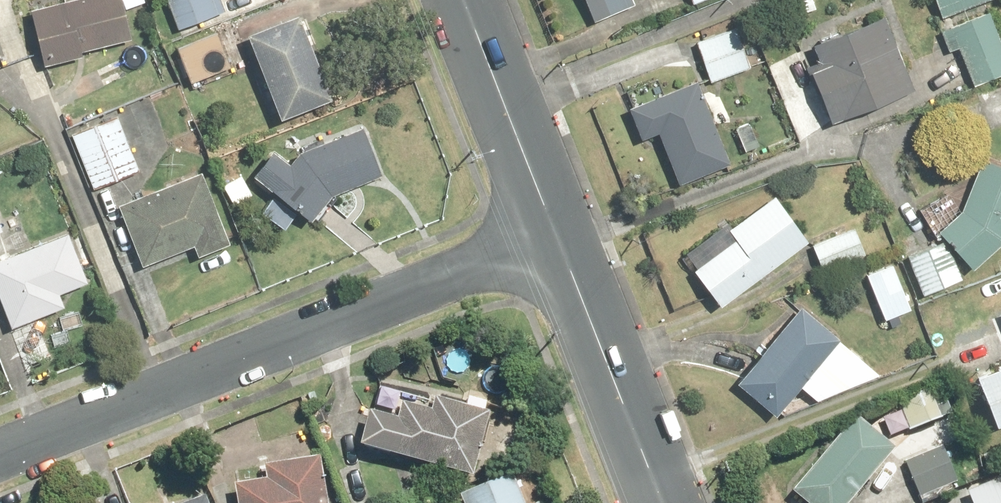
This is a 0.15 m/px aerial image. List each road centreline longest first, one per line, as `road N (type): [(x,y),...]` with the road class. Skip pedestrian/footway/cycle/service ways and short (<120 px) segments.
road 1 (residential): [(0,456),(559,238)]
road 2 (tertiary): [(662,502),(559,238)]
road 3 (tertiary): [(559,238),(463,0)]

